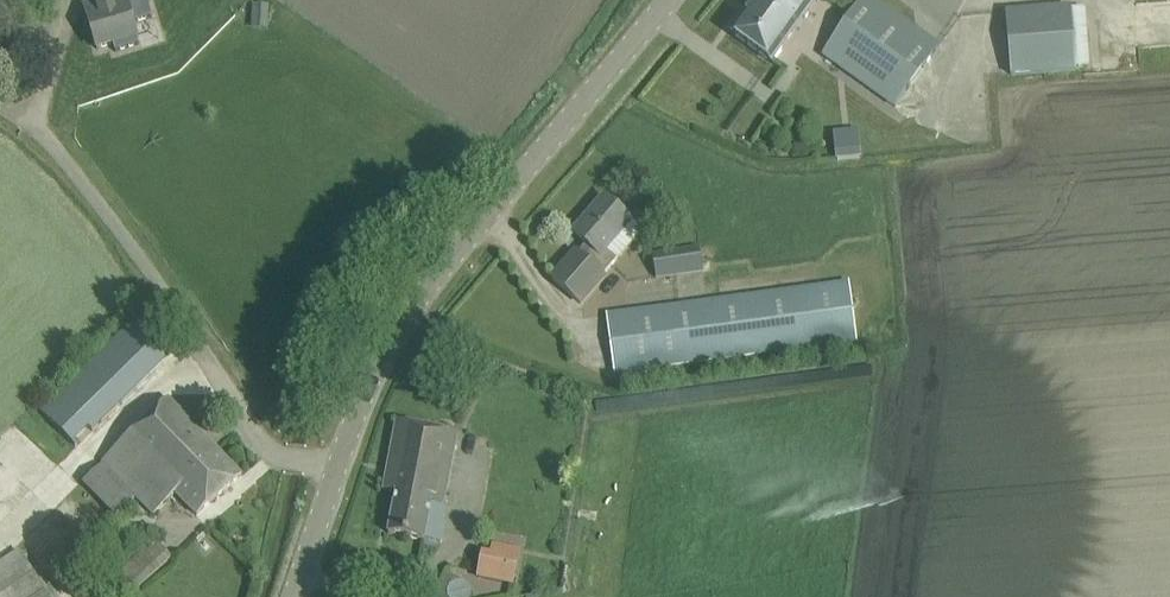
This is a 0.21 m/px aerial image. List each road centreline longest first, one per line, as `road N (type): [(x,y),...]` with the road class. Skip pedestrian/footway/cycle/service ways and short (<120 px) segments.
road 1 (unclassified): [(341,477),(371,393),(414,314),(671,0)]
road 2 (unclassified): [(341,477),(267,447),(44,131)]
road 3 (unclassified): [(297,596),(341,477)]

